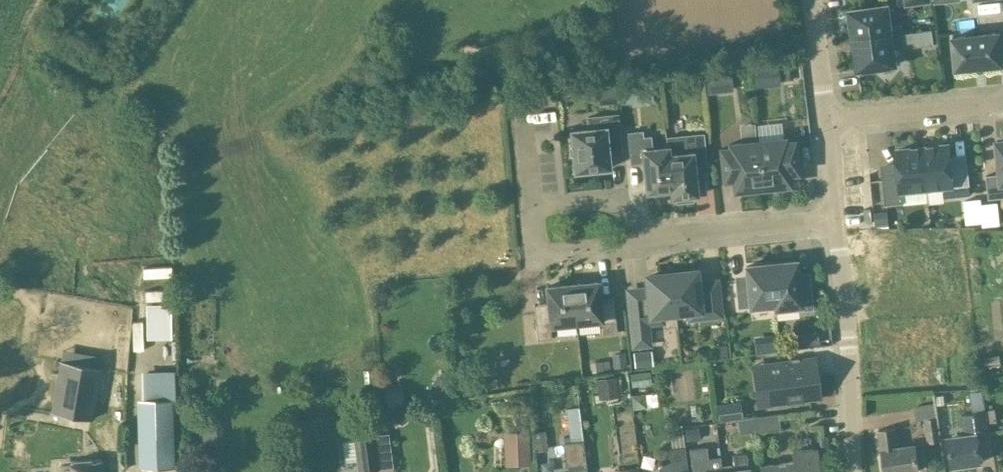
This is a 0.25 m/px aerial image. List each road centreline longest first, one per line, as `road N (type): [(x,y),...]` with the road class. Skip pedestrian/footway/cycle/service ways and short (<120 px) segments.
road 1 (residential): [(853,471),(836,218)]
road 2 (residential): [(652,239),(836,218)]
road 3 (residential): [(1002,103),(827,119)]
road 4 (residential): [(531,211),(536,252),(652,239)]
road 5 (residential): [(531,211),(606,204),(652,239)]
road 6 (residential): [(827,119),(812,0)]

